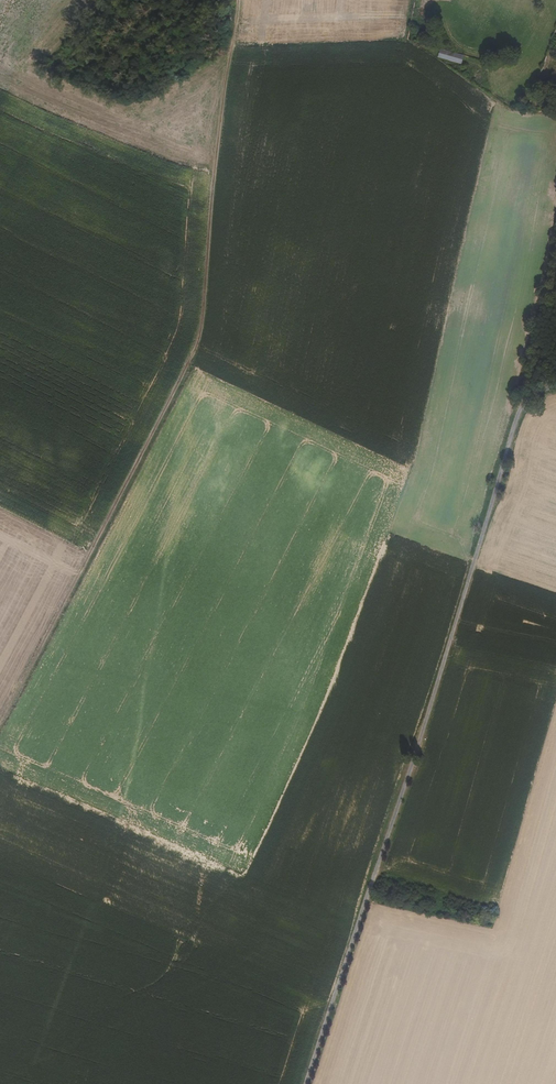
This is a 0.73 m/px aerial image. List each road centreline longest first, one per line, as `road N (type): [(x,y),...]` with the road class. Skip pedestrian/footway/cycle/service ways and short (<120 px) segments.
road 1 (track): [(0,716),(194,346),(236,0)]
road 2 (unclassified): [(310,1083),(521,409),(555,387)]

